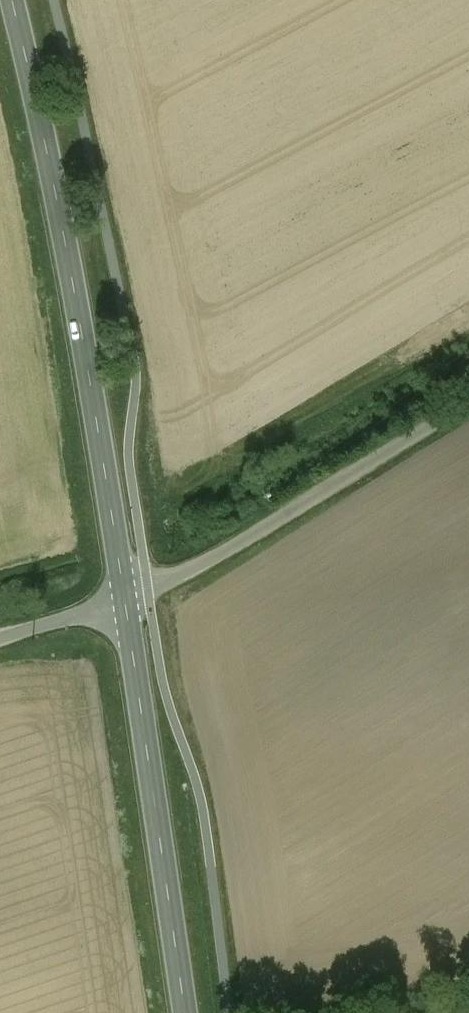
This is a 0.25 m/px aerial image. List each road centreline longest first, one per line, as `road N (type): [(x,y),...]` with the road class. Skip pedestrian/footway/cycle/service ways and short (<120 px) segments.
road 1 (secondary): [(125,602),(66,245),(12,0)]
road 2 (secondary): [(186,1012),(125,602)]
road 3 (unclassified): [(125,602),(468,405)]
road 4 (unclassified): [(0,639),(125,602)]

